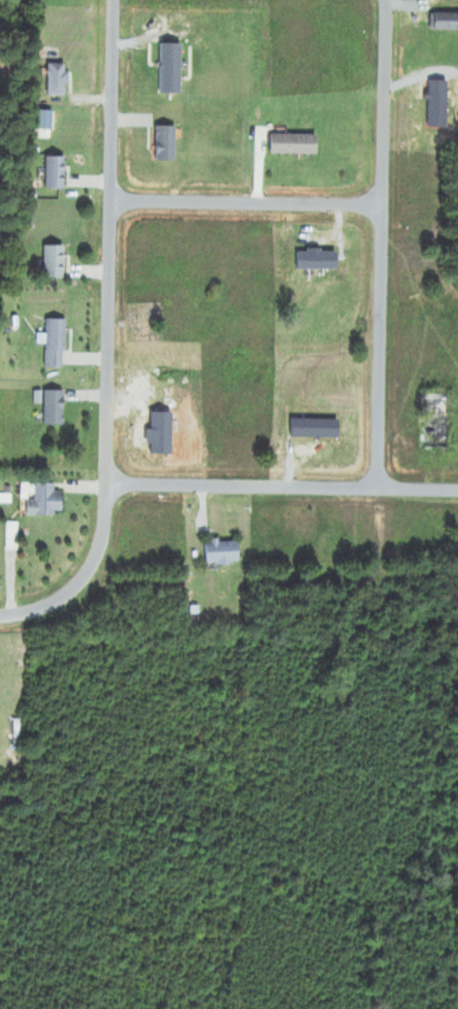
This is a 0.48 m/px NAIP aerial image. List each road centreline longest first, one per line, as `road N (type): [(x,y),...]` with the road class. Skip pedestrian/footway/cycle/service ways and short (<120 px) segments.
road 1 (residential): [(0,615),(43,607),(72,588),(107,539),(116,0)]
road 2 (residential): [(381,491),(385,0)]
road 3 (residential): [(111,487),(457,490)]
road 4 (residential): [(114,204),(383,205)]

